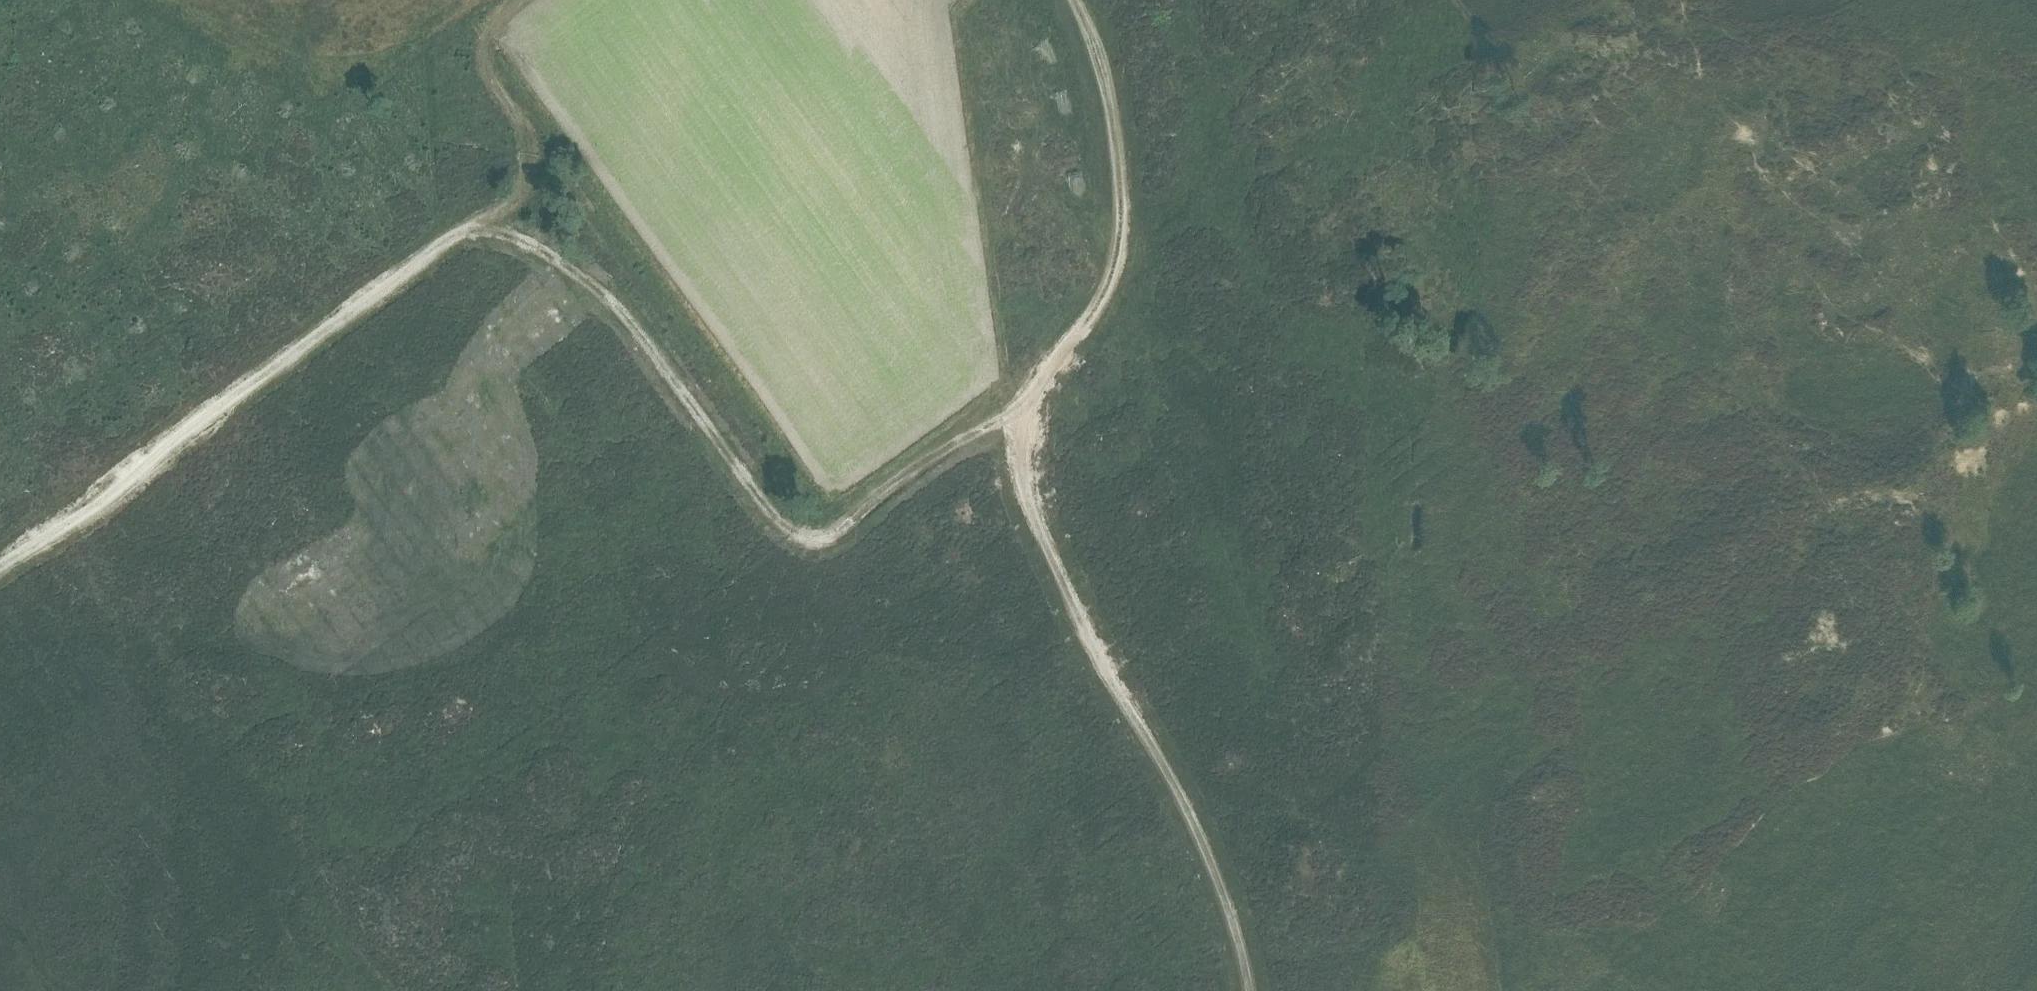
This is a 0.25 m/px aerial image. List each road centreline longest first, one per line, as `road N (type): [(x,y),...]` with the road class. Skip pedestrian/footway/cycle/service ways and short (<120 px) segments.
road 1 (track): [(1074,0),(1099,54),(1120,173),(1121,233),(1091,317),(1021,411),(1021,464),(1068,590),(1195,810),(1249,990)]
road 2 (track): [(519,0),(485,46),(531,148),(519,196),(0,565)]
road 3 (track): [(1021,411),(929,456),(838,528),(797,532),(775,514),(604,292),(480,225)]

